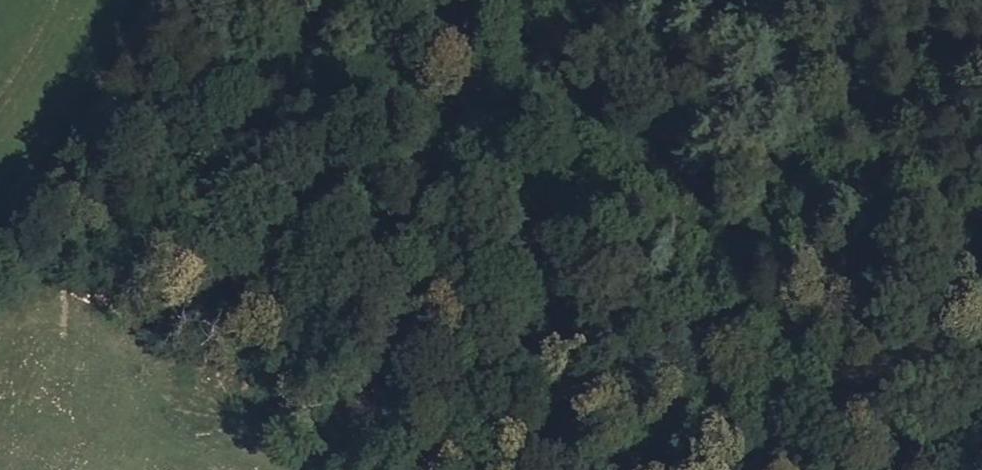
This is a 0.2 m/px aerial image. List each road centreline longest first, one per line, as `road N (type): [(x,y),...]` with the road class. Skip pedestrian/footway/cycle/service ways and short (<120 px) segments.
road 1 (track): [(167,0),(0,235)]

